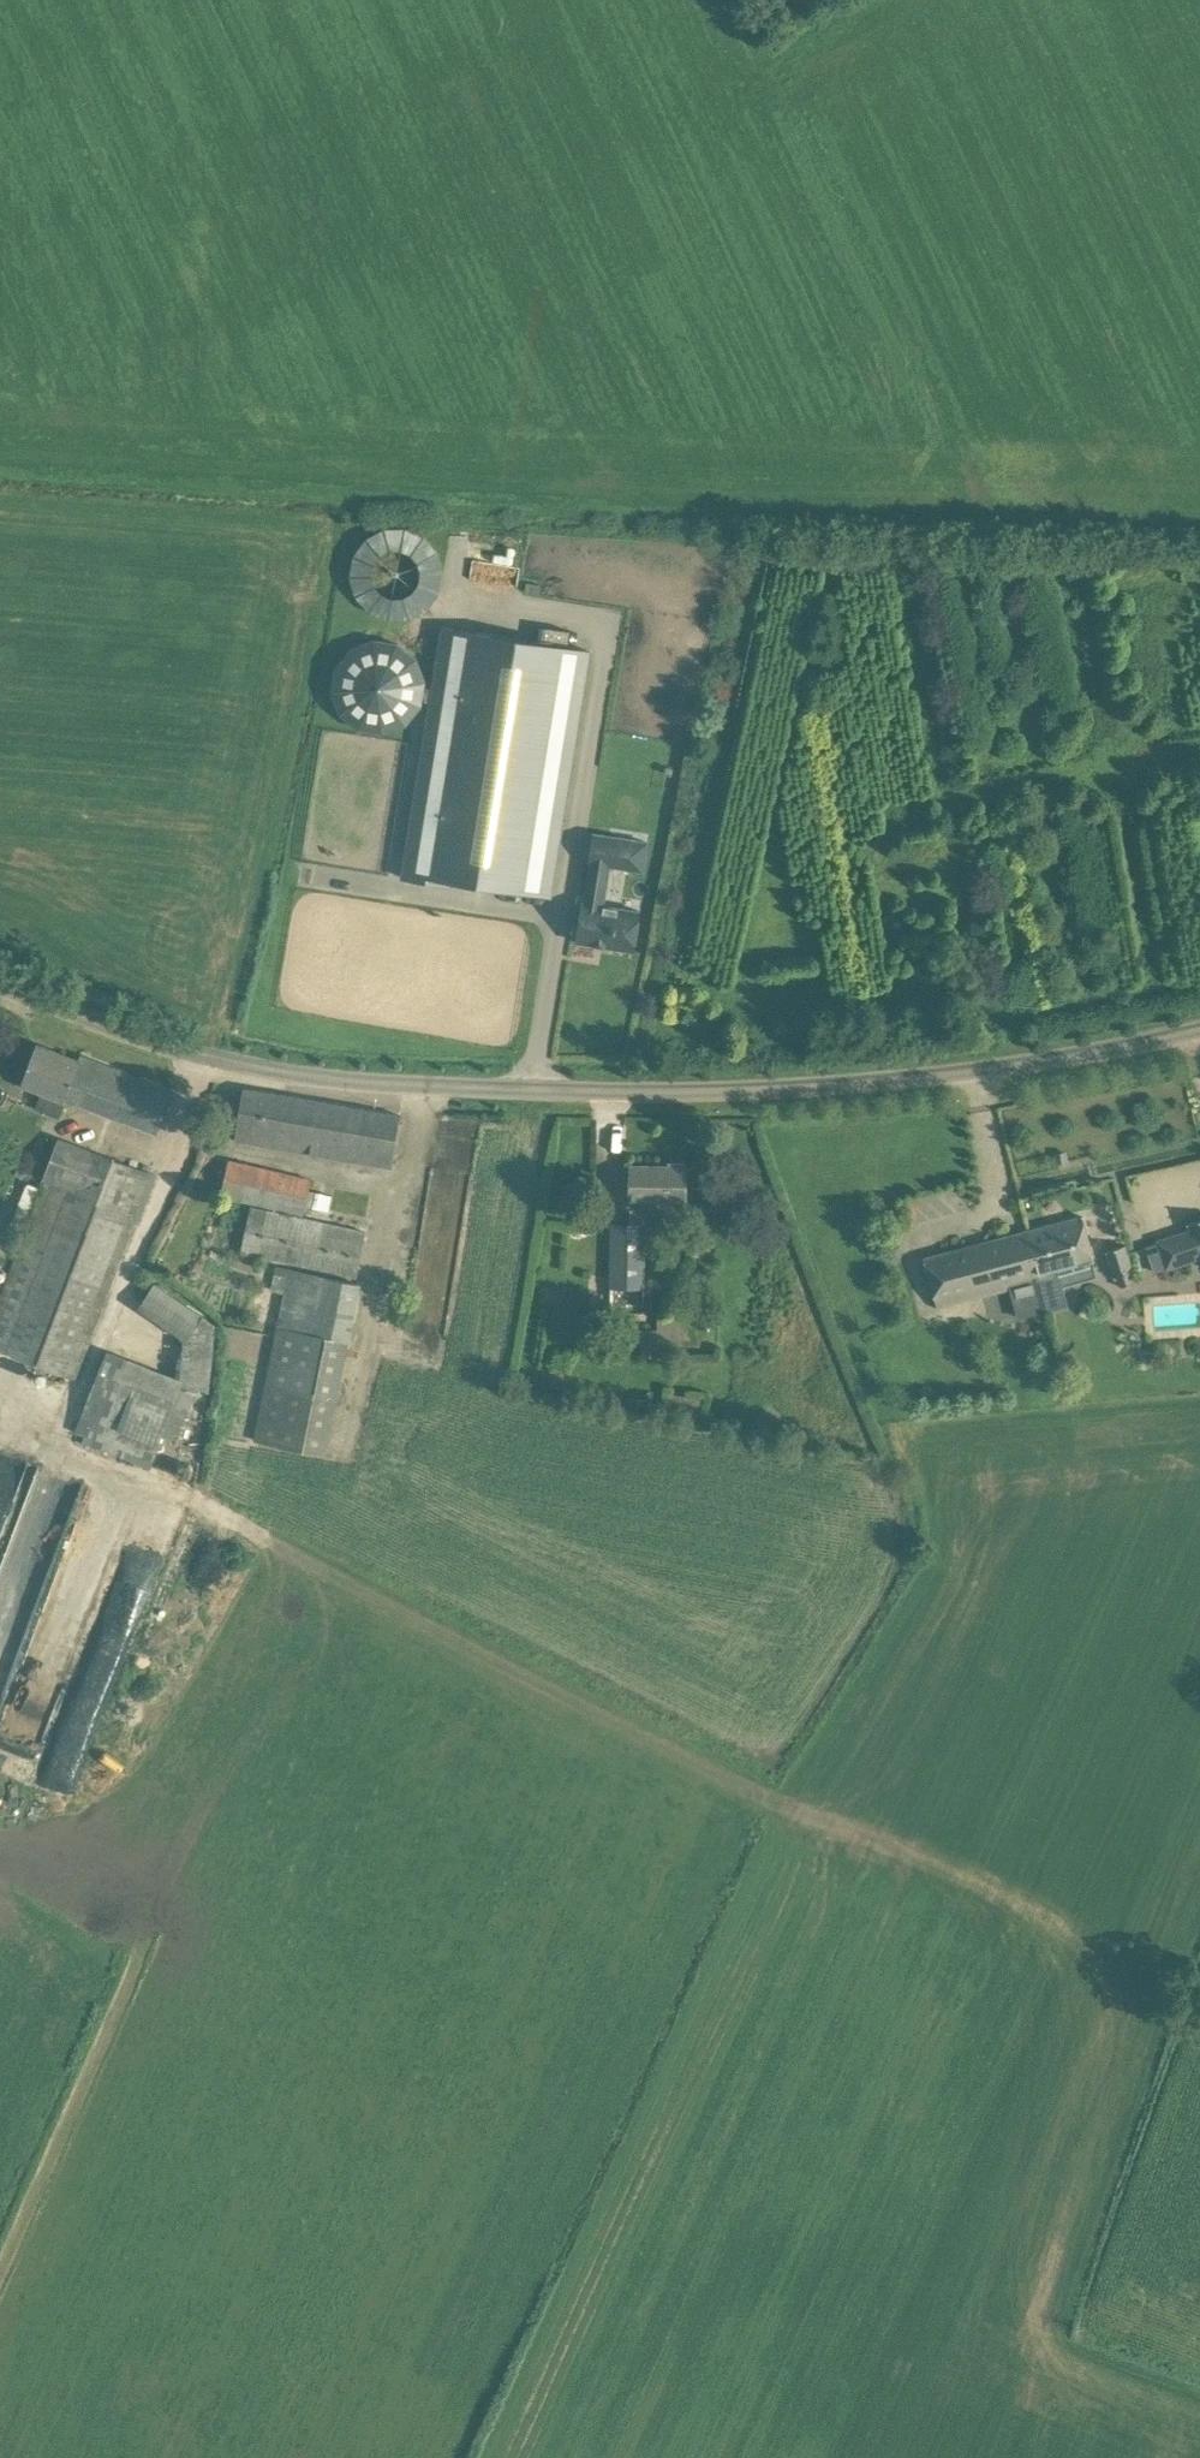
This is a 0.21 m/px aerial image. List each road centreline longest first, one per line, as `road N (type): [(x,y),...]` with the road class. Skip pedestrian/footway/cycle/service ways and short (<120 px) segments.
road 1 (unclassified): [(1199,1032),(887,1081),(727,1092),(514,1093),(304,1077),(121,1040),(0,1002)]

